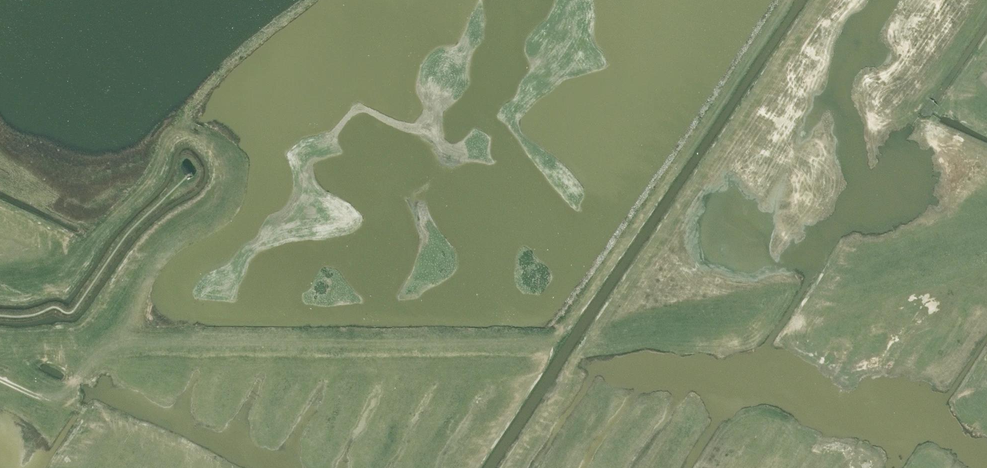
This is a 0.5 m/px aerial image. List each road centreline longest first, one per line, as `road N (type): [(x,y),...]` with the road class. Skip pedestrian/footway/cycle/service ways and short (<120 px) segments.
road 1 (track): [(0,379),(47,400),(69,388),(99,352),(127,343),(527,343),(555,336),(787,0)]

